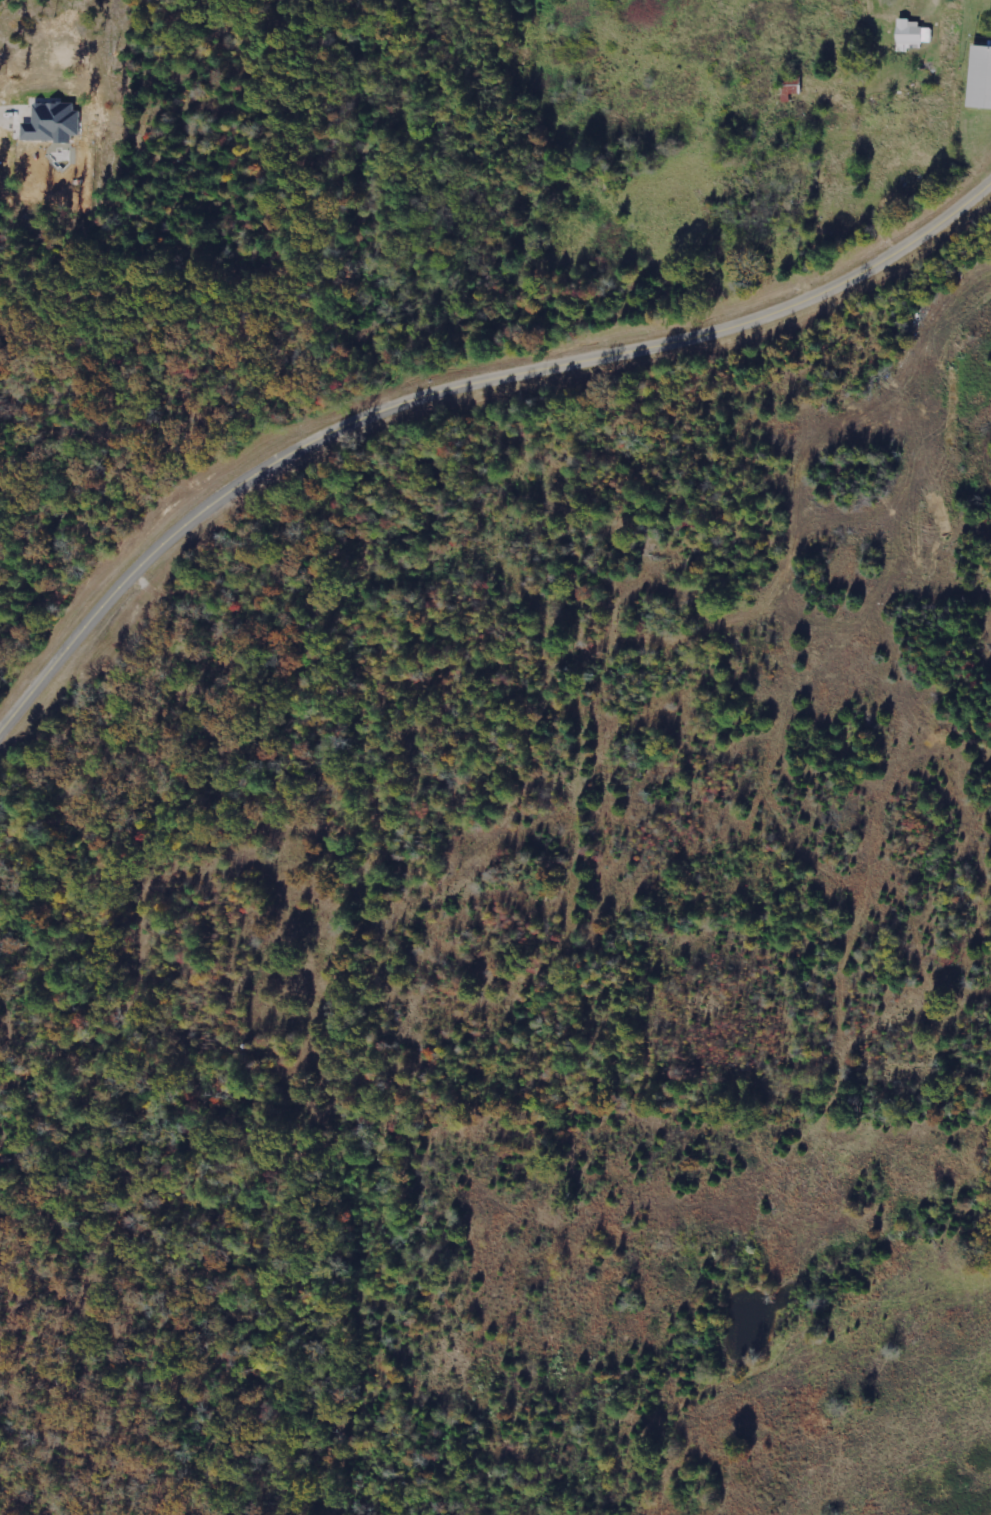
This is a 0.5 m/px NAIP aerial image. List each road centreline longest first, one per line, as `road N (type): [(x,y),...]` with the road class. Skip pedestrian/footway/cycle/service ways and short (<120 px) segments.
road 1 (tertiary): [(0,732),(144,561),(289,456),(363,416),(447,389),(751,324),(921,241),(990,185)]

